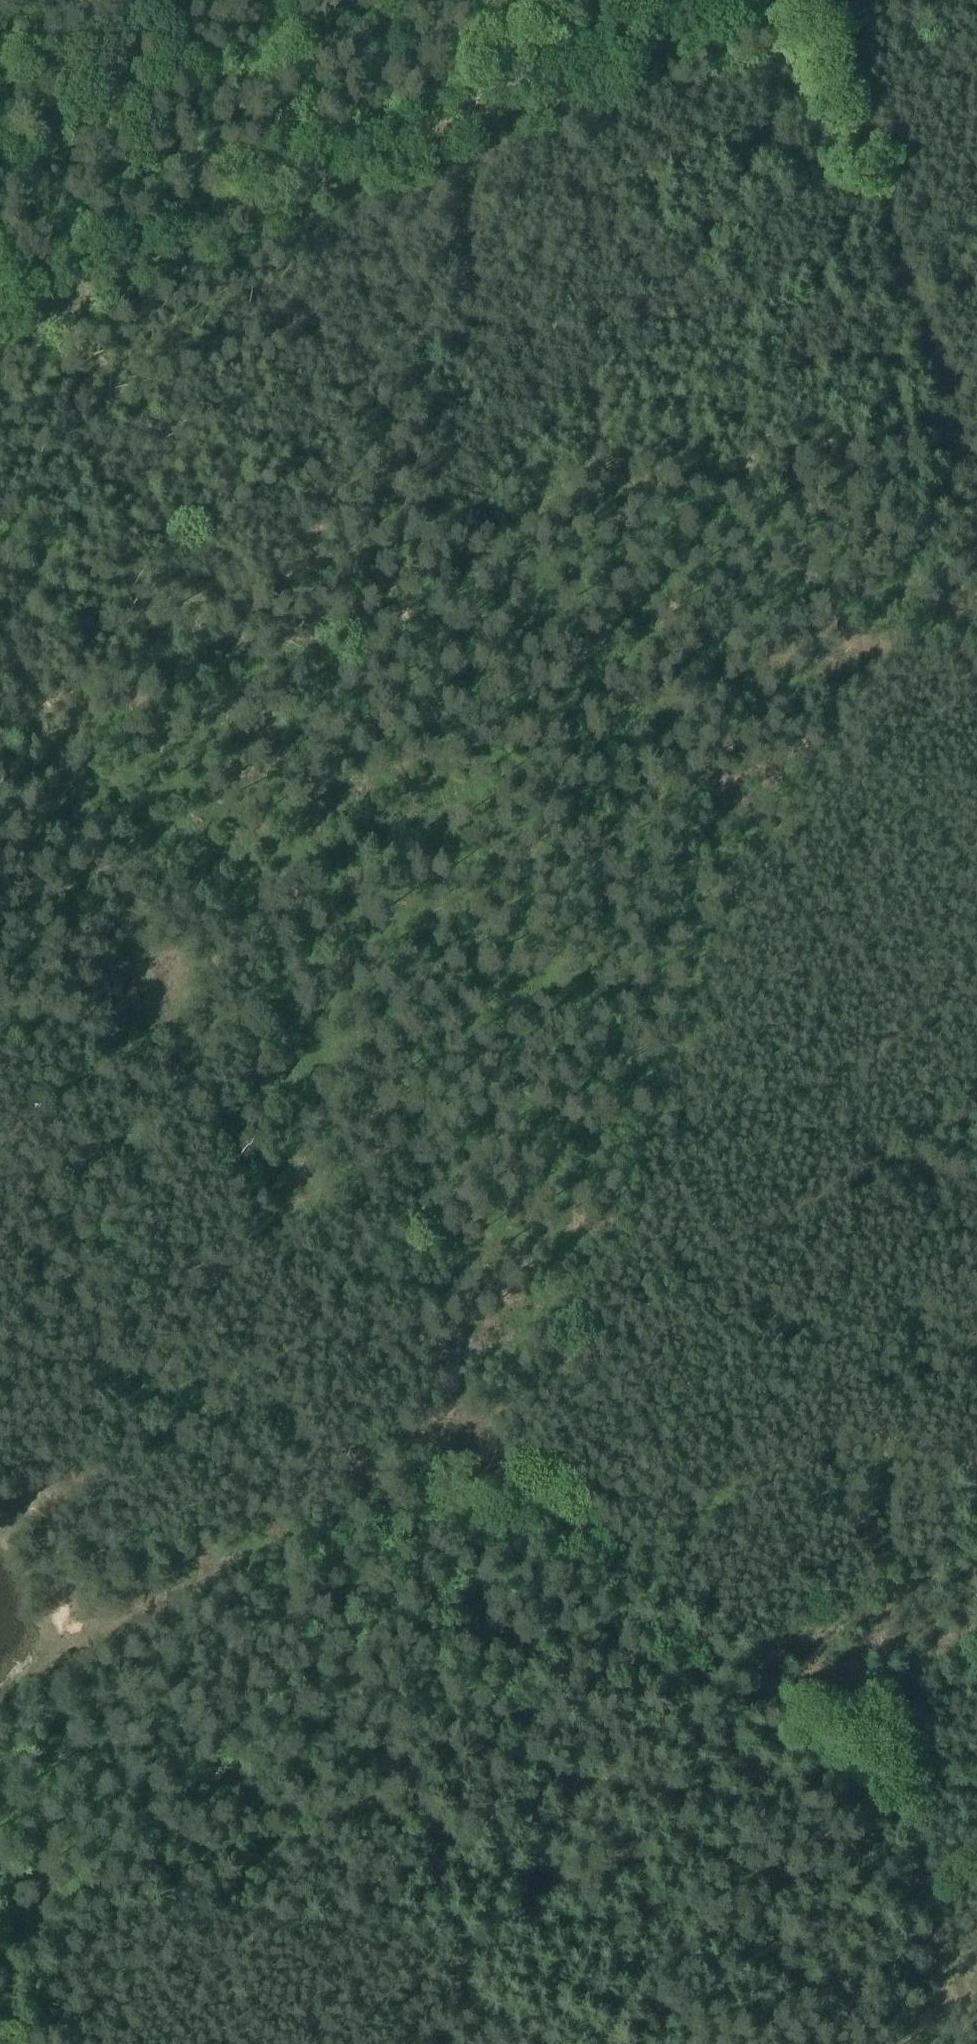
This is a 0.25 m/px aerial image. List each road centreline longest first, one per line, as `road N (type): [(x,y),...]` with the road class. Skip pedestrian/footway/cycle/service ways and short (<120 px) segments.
road 1 (track): [(0,320),(760,0)]

